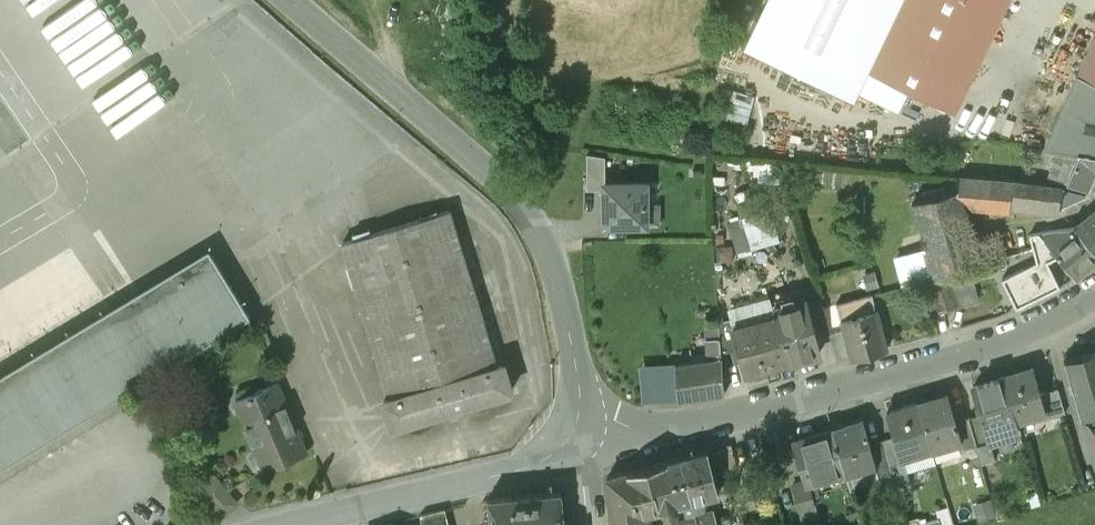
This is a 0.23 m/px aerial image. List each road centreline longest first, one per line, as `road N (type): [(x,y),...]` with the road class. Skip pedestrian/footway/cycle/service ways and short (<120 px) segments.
road 1 (tertiary): [(584,405),(613,433),(654,434),(997,343),(1094,297)]
road 2 (tertiary): [(294,0),(495,167),(545,220),(584,405)]
road 3 (residential): [(299,524),(526,467),(571,441),(584,405)]
road 4 (residential): [(594,524),(584,405)]

